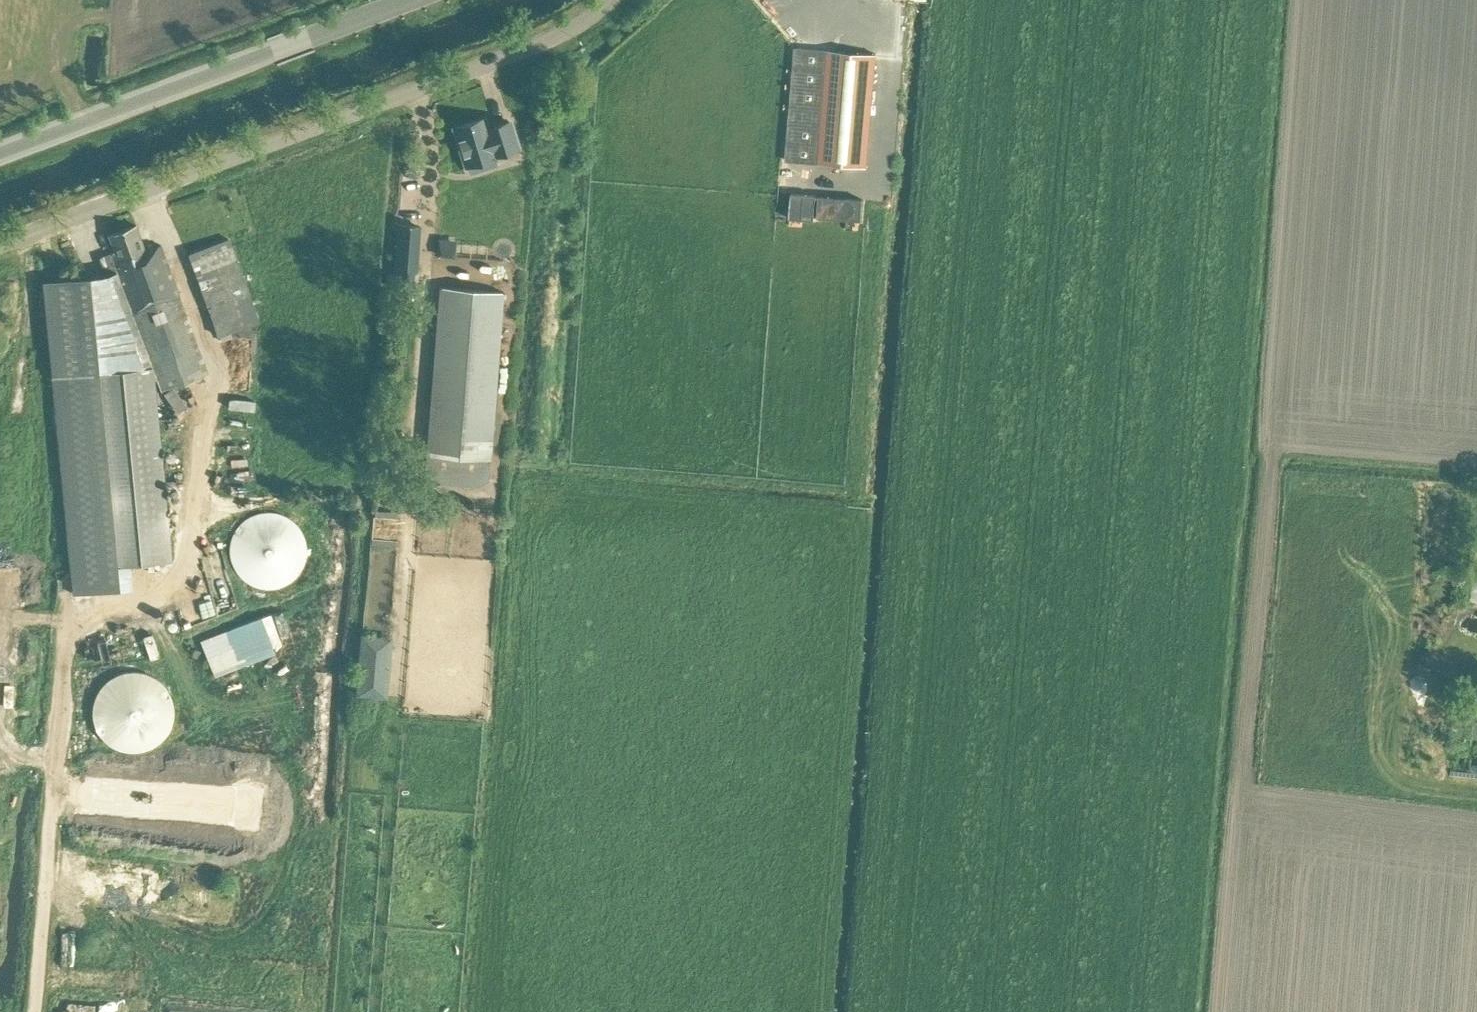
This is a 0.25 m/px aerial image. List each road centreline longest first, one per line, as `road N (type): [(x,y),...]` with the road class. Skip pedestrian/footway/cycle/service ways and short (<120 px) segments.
road 1 (track): [(150,187),(218,364),(188,565),(161,594),(66,624),(33,1011)]
road 2 (unclassified): [(0,243),(534,43),(608,0)]
road 3 (secondary): [(0,153),(405,0)]

